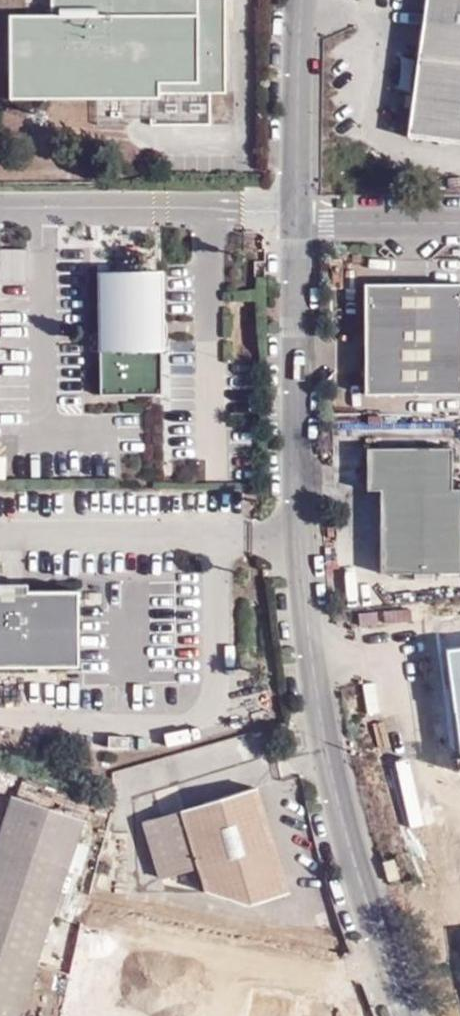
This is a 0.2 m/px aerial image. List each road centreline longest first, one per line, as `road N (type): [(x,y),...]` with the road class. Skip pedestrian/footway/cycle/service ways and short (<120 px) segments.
road 1 (tertiary): [(409,1015),(347,848),(322,732),(299,532),(298,221)]
road 2 (tertiary): [(298,221),(305,0)]
road 3 (unclassified): [(298,221),(459,224)]

